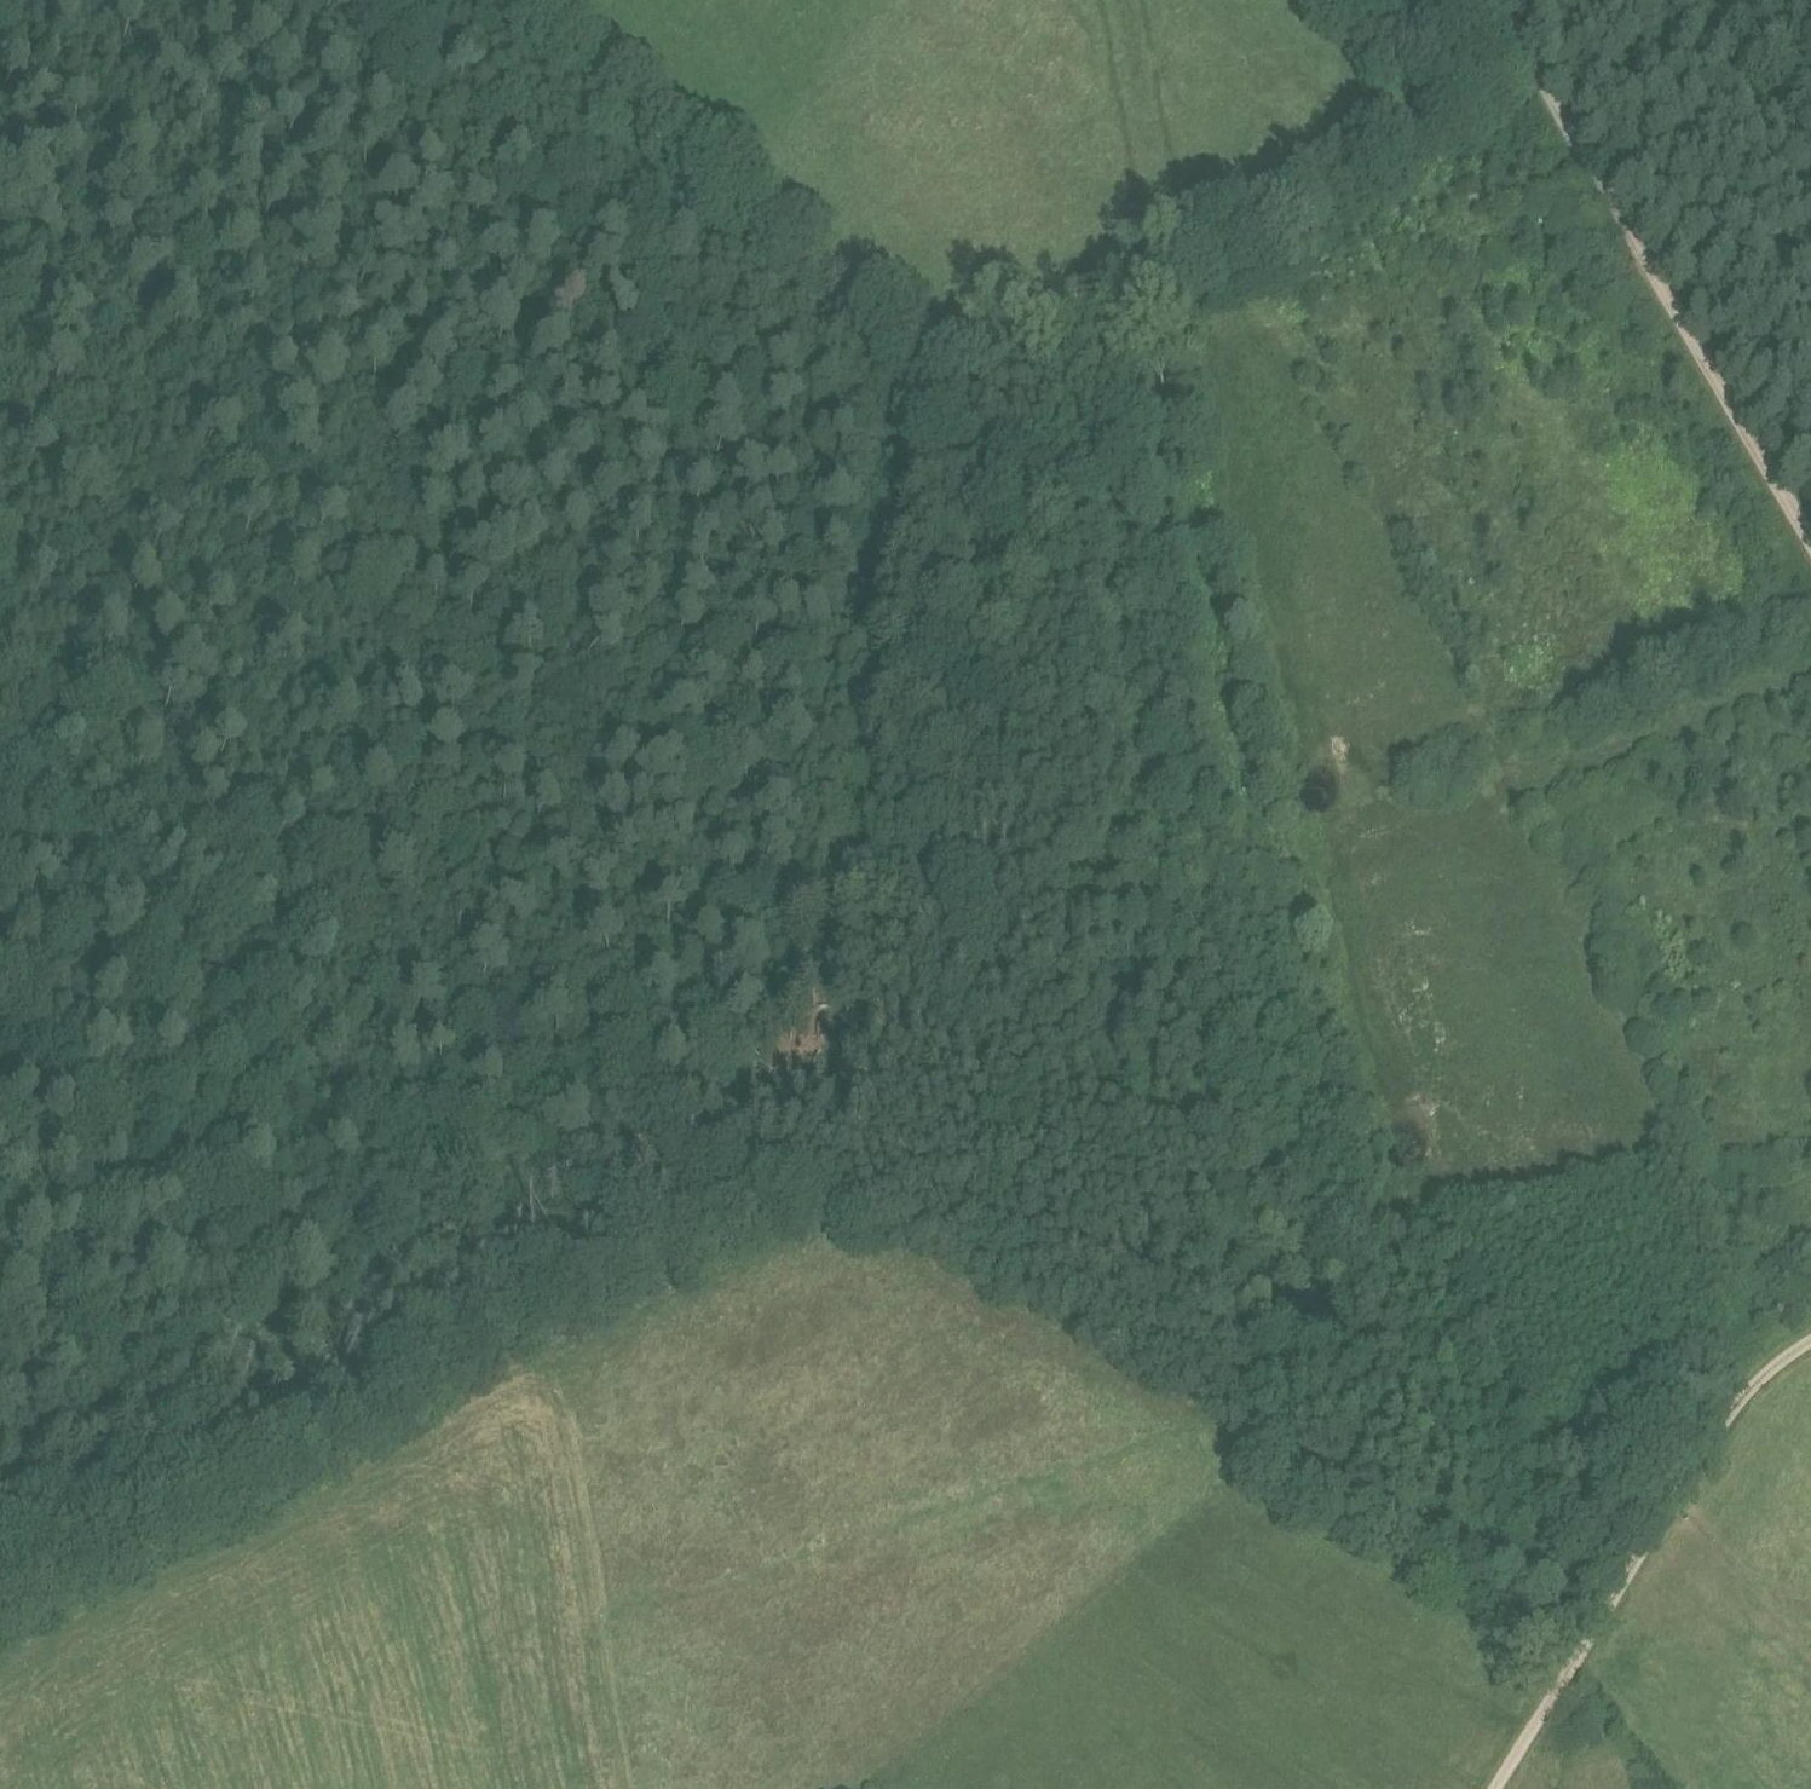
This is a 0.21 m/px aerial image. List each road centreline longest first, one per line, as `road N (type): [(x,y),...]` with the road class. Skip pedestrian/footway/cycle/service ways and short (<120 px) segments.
road 1 (unclassified): [(1810,539),(1496,0)]
road 2 (unclassified): [(1500,1788),(1752,1378),(1810,1344)]

